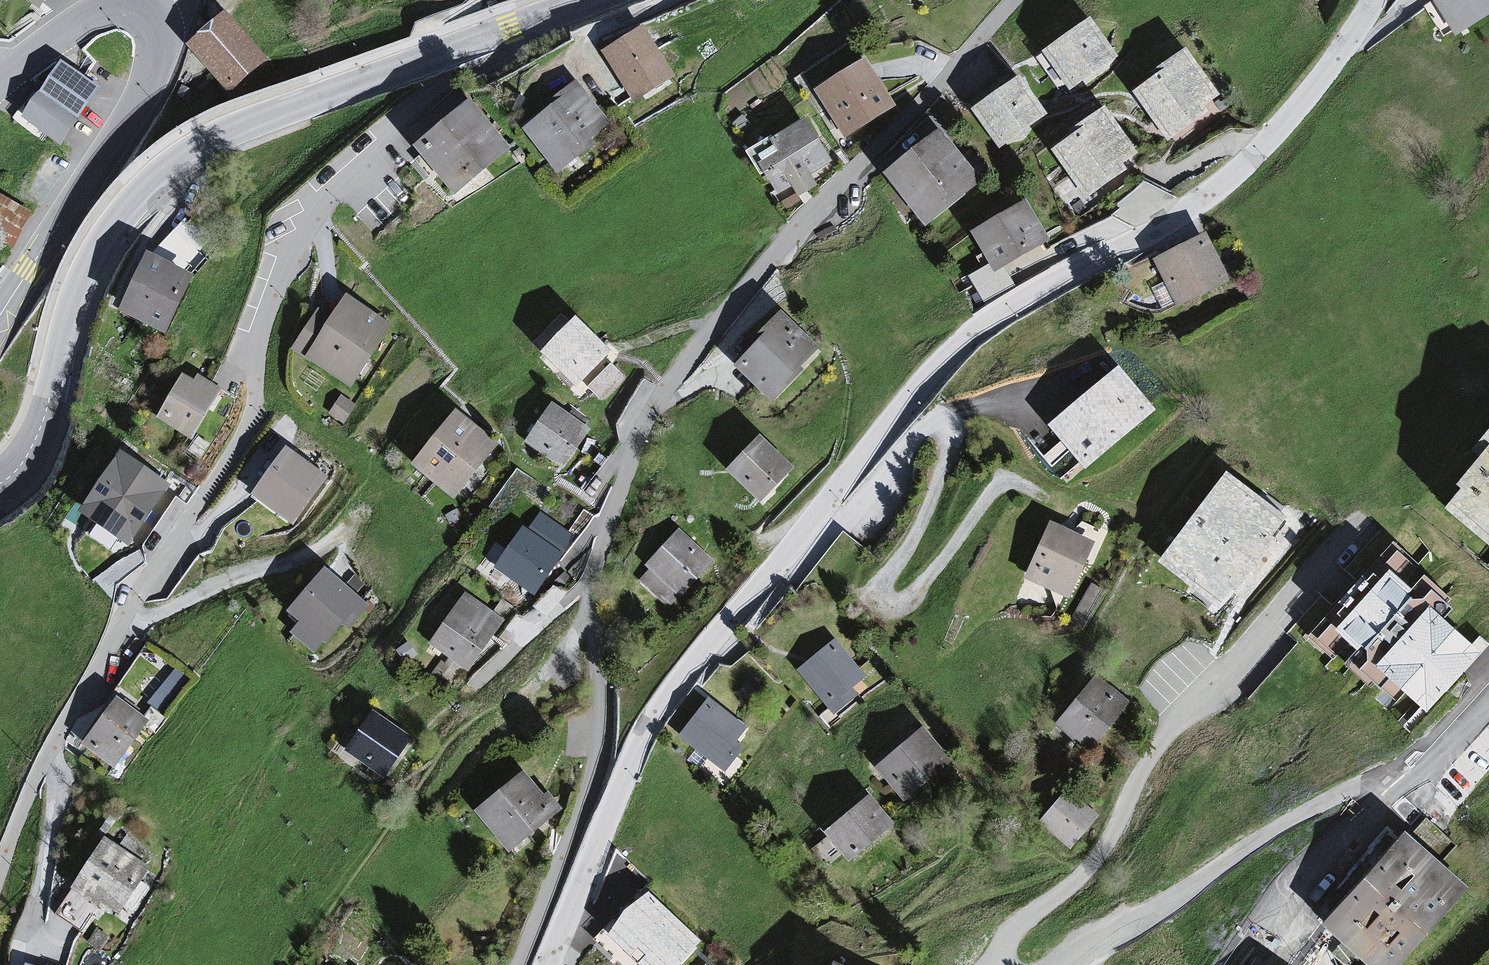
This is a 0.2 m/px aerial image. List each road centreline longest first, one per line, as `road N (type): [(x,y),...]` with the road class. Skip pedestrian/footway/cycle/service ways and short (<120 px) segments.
road 1 (residential): [(1376,0),(1262,152),(1129,251),(987,325),(923,388),(648,727),(541,964)]
road 2 (residential): [(1016,0),(800,225),(695,349),(646,430),(593,560),(603,728),(594,783),(516,964)]
road 3 (residential): [(0,875),(59,738),(124,619),(251,420),(259,338),(302,225),(462,65),(465,45)]
road 4 (tertiary): [(0,483),(36,440),(81,285),(159,177),(230,132),(465,45)]
road 5 (residential): [(998,964),(996,950),(1020,922),(1088,870),(1195,702),(1347,547)]
road 6 (residential): [(1413,779),(1346,790),(1256,833),(1065,964)]
road 7 (tertiary): [(146,15),(159,43),(151,81),(0,315)]
road 8 (residential): [(1413,779),(1285,914),(1248,964)]
road 9 (tertiary): [(0,84),(78,22),(112,10),(146,15)]
road 10 (tertiary): [(465,45),(600,0)]

